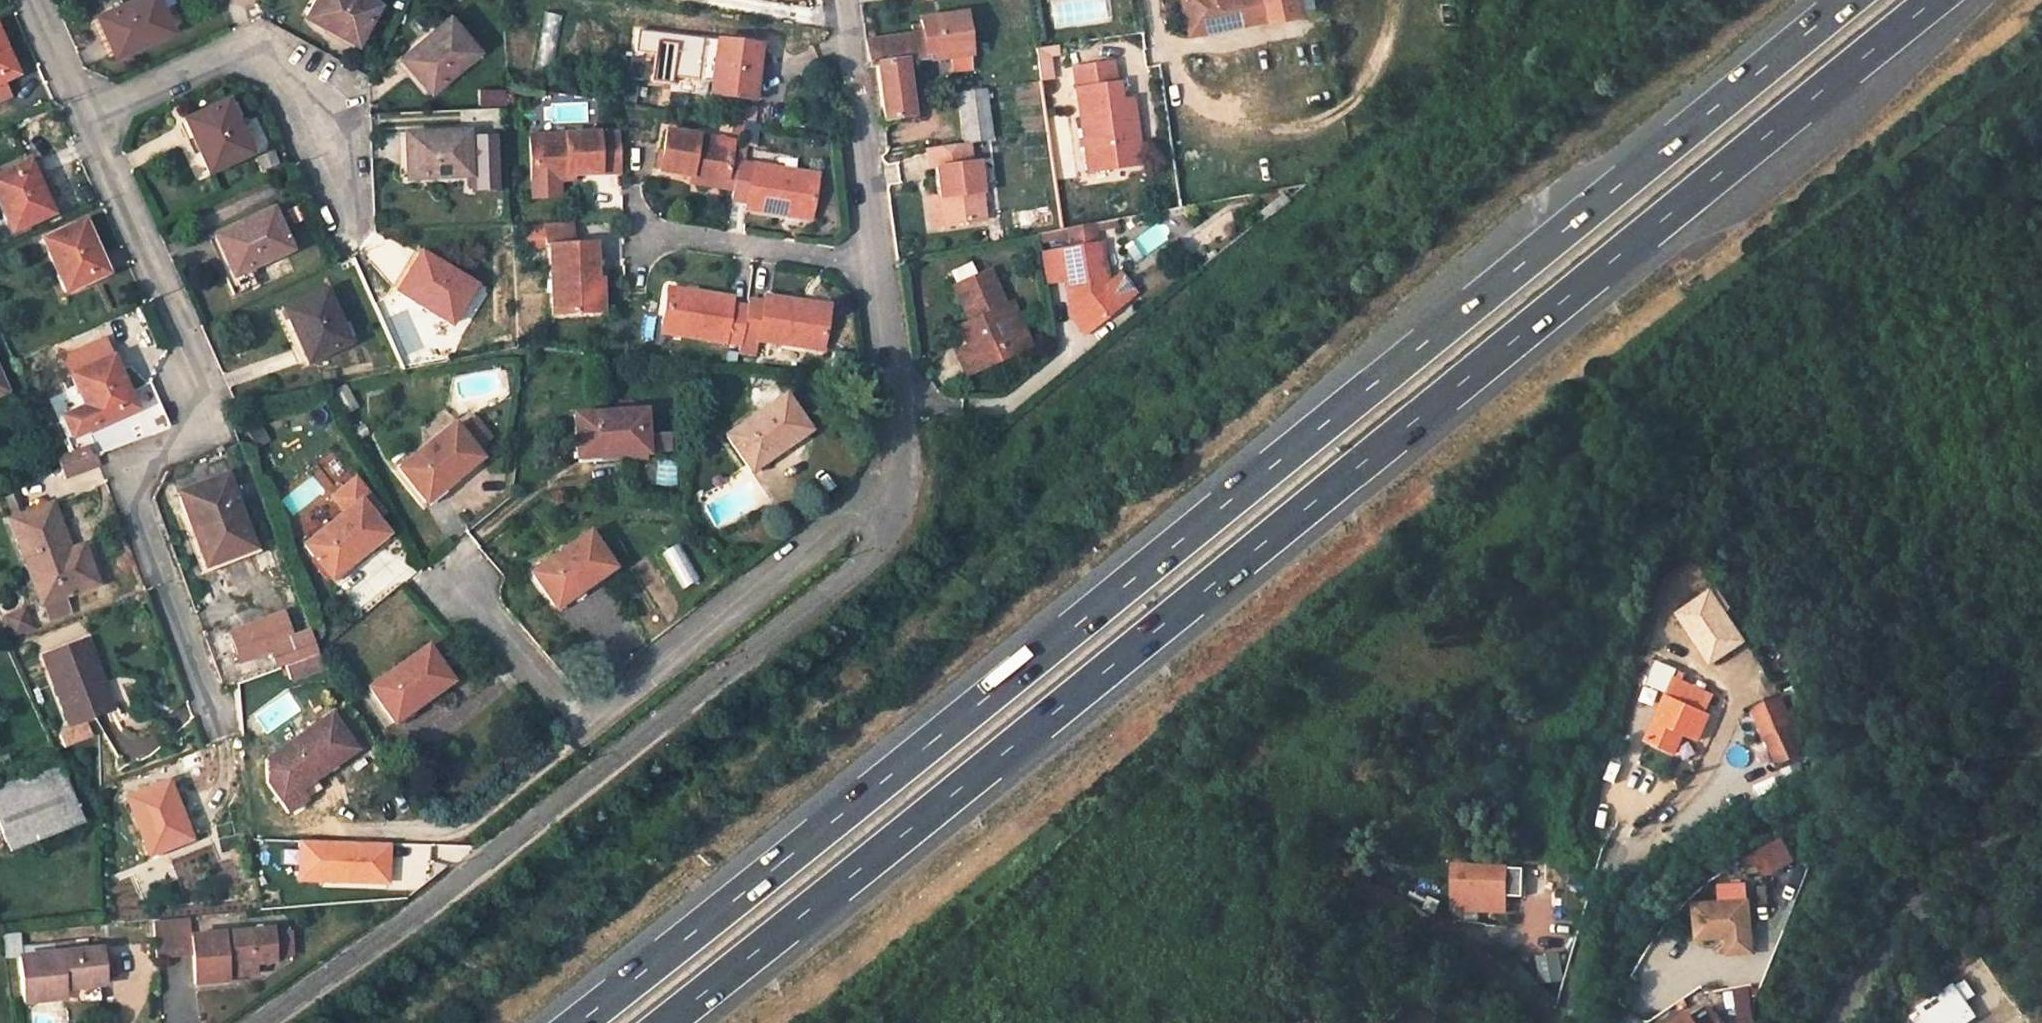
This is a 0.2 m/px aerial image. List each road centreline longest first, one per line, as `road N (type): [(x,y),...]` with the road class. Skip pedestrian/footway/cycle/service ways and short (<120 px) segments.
road 1 (motorway): [(664,1022),(1937,0)]
road 2 (motorway): [(1849,0),(578,1022)]
road 3 (unclassified): [(255,1022),(859,579),(890,519)]
road 4 (residential): [(219,734),(128,481),(199,425),(196,363),(84,118)]
road 5 (residential): [(890,519),(848,519),(588,726),(450,570)]
road 6 (unclassified): [(1313,1022),(1315,899),(1341,887),(1450,941),(1551,1022)]
road 7 (residential): [(353,217),(320,94),(258,55),(212,56),(84,118)]
road 8 (residential): [(1733,714),(1703,777),(1609,873),(1579,1022)]
road 9 (unclassified): [(1842,1022),(1888,942),(2041,756)]
road 10 (unclassified): [(878,266),(836,0)]
road 11 (unclassified): [(890,519),(897,465),(878,266)]
road 12 (residential): [(878,266),(635,235)]
road 13 (residential): [(1315,28),(1162,57),(1152,0)]
road 14 (residential): [(84,118),(29,0)]

